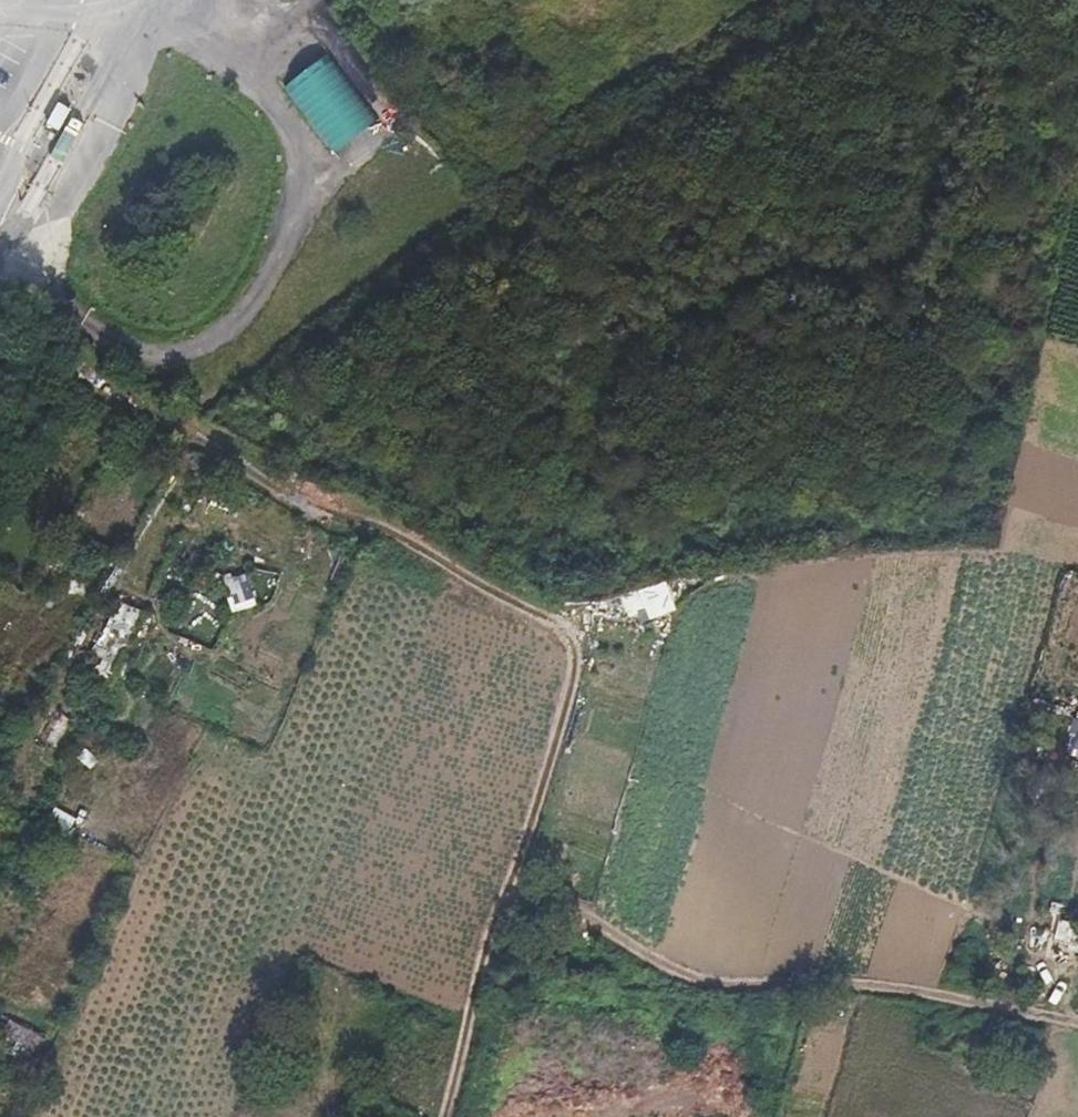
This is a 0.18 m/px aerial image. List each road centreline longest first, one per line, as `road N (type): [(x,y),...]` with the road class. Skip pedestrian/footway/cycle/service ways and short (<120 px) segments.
road 1 (unclassified): [(0,177),(97,0)]

